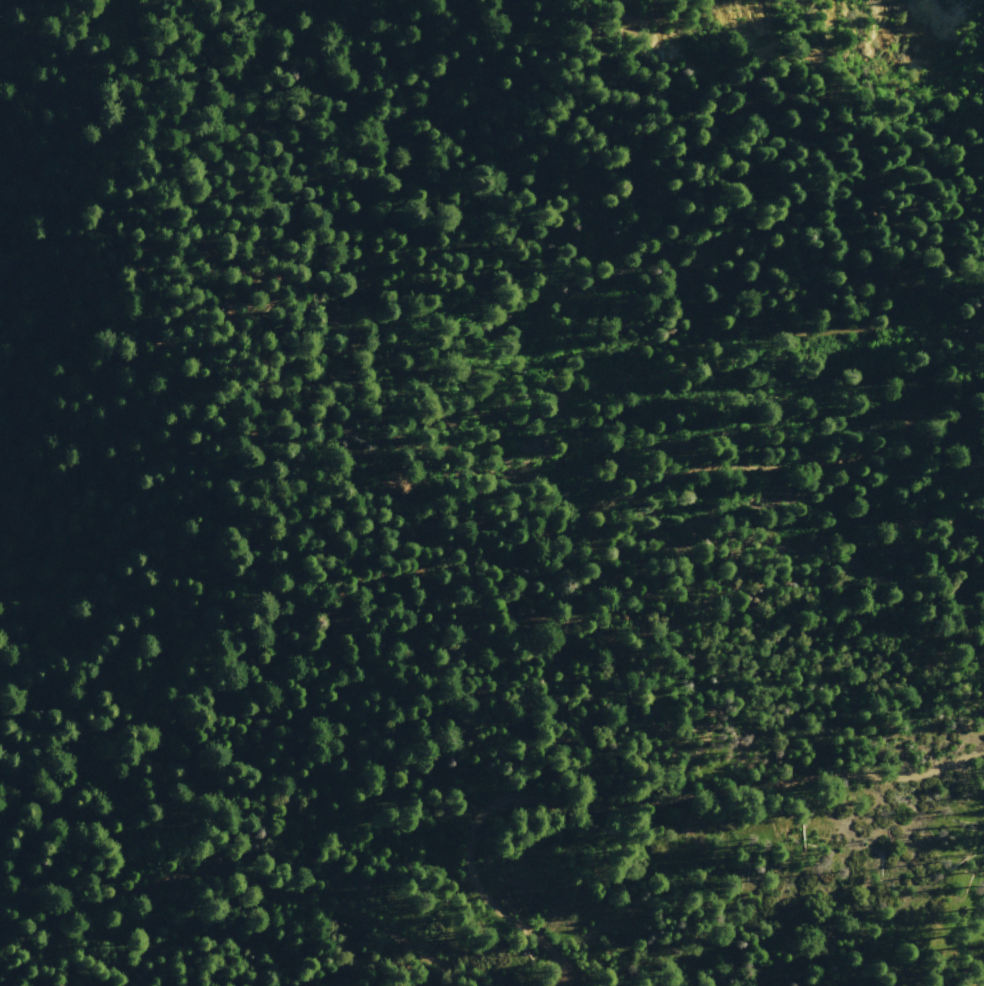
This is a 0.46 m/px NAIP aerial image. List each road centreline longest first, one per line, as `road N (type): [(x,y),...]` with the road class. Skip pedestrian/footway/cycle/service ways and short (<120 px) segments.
road 1 (track): [(564,985),(559,965),(478,887),(485,824),(506,809),(593,813),(800,784),(914,780),(983,752)]
road 2 (track): [(0,897),(179,881),(216,870),(245,888),(336,911),(468,985)]

